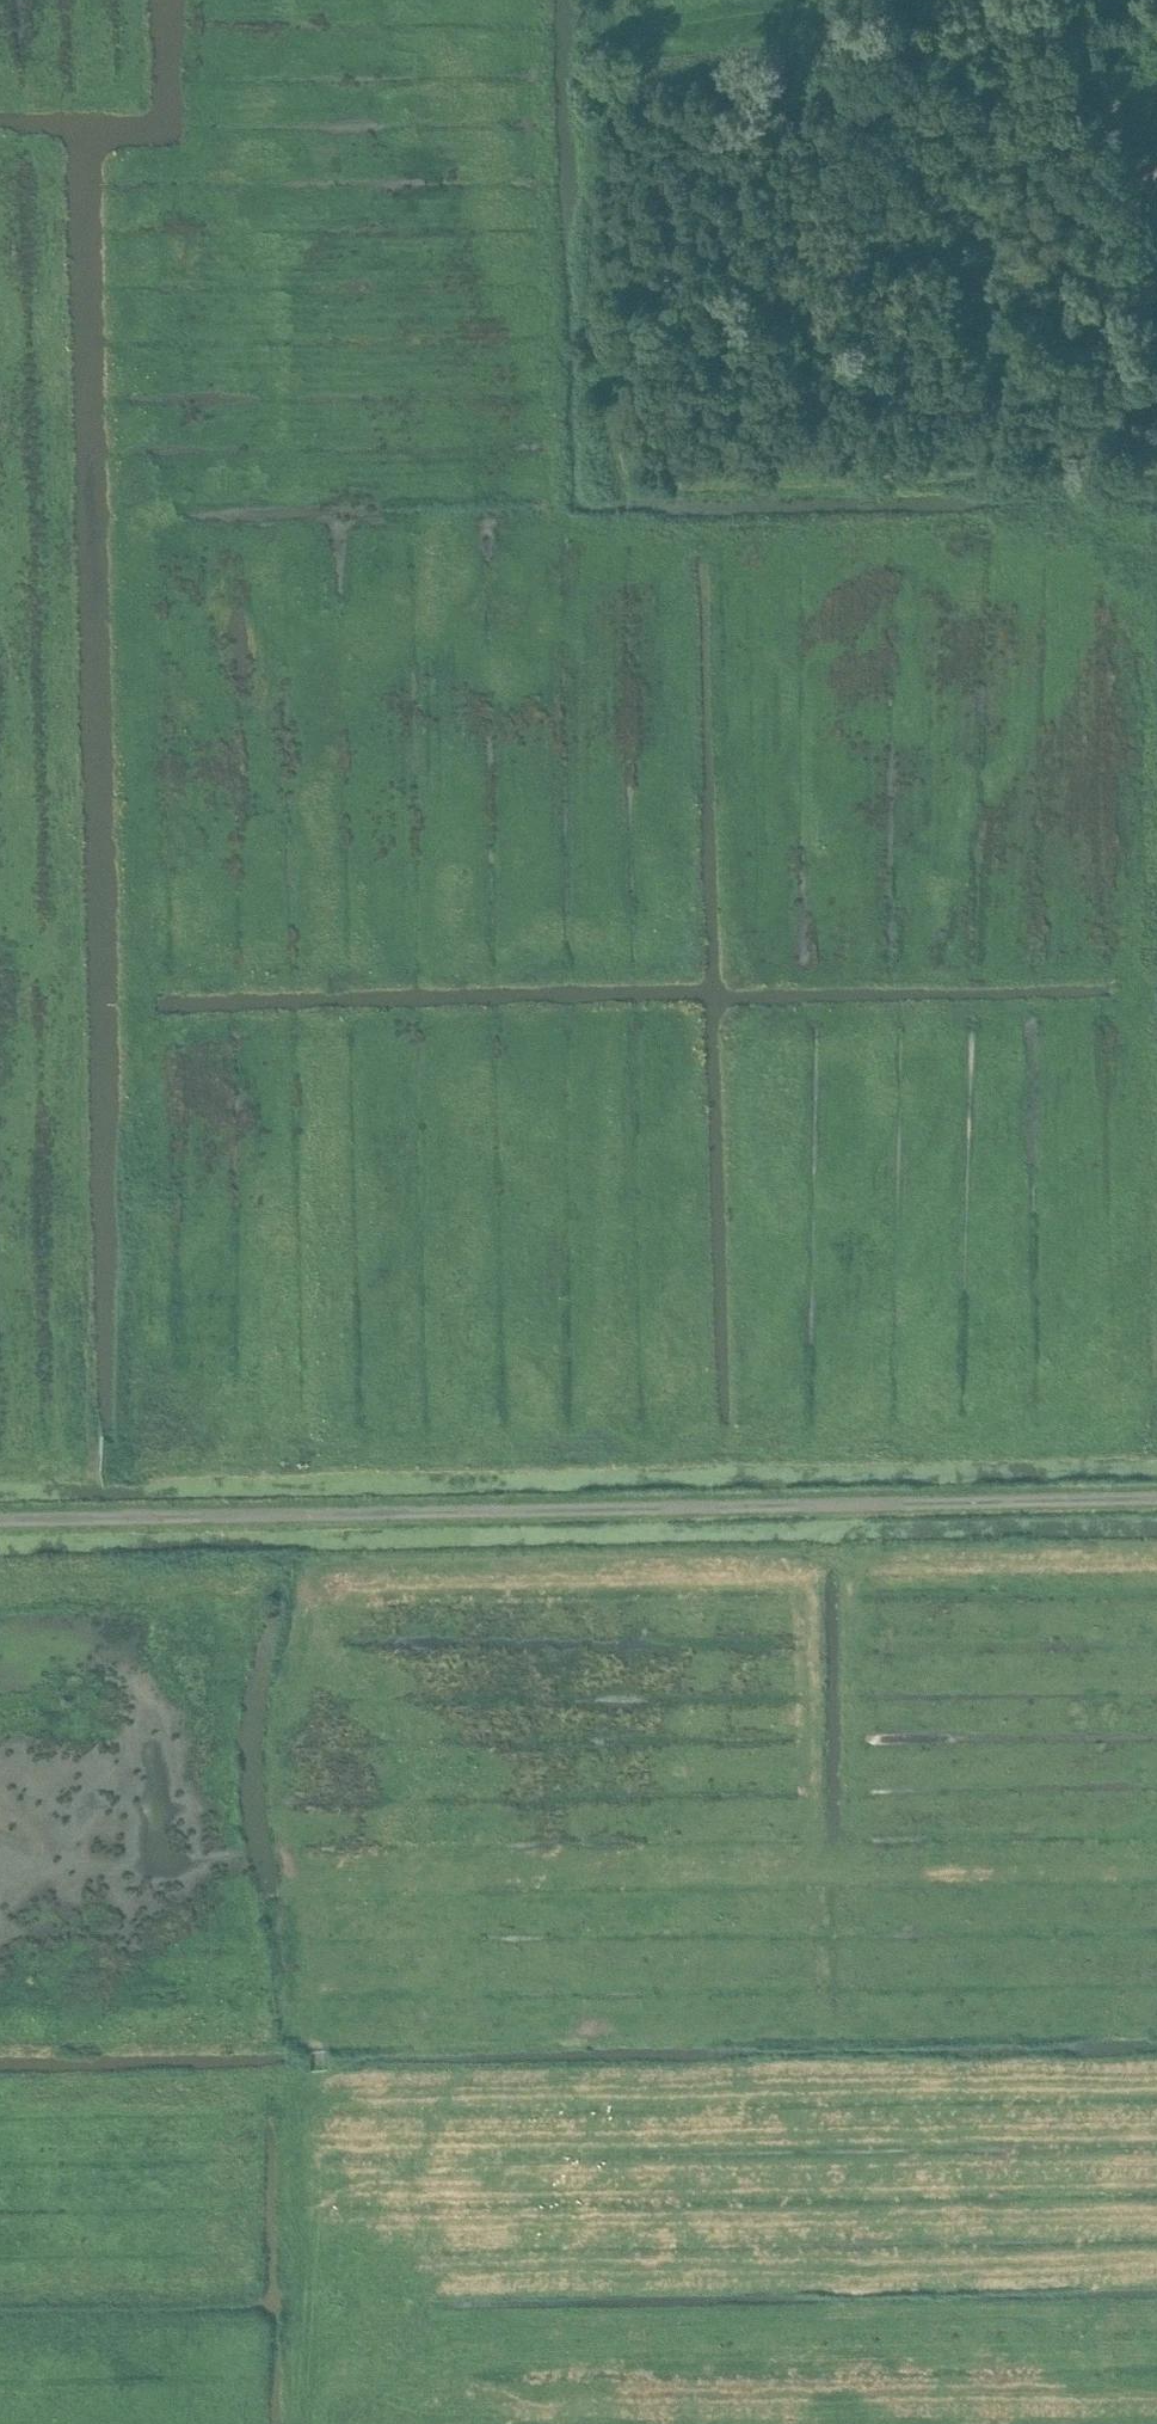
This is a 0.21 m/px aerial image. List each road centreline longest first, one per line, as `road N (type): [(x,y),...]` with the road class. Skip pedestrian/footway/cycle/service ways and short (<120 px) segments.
road 1 (track): [(0,1518),(1156,1498)]

